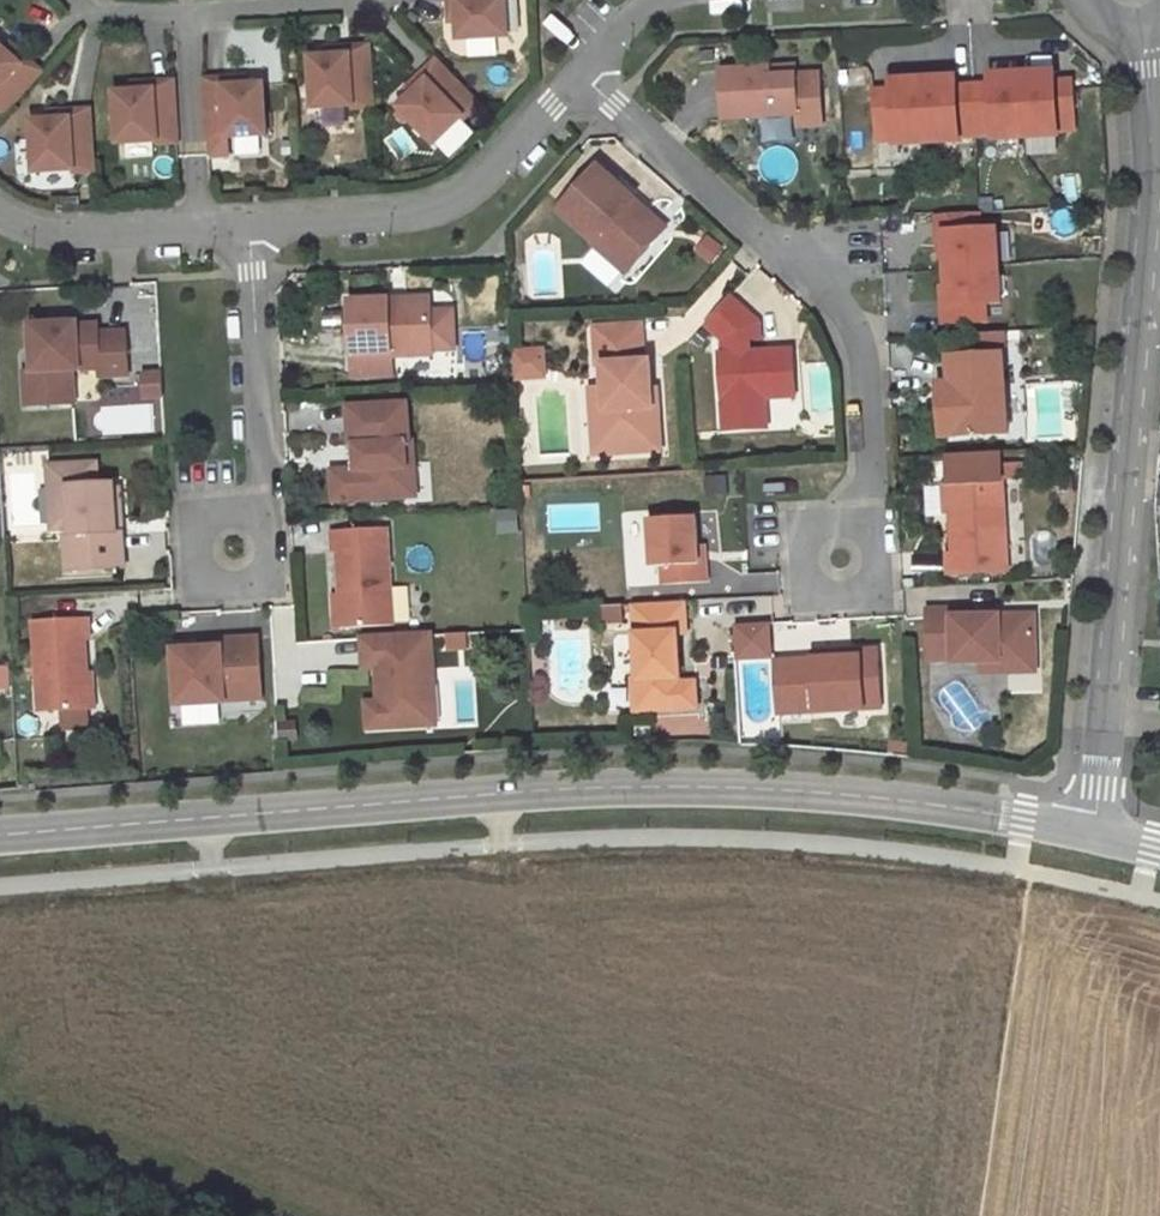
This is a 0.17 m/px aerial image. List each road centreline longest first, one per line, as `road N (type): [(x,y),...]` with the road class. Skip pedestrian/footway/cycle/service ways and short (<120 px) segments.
road 1 (unclassified): [(1092,832),(845,794),(645,786),(0,835)]
road 2 (unclassified): [(1144,25),(1152,210),(1092,832)]
road 3 (residential): [(837,560),(870,477),(859,332),(820,286),(578,75)]
road 4 (residential): [(578,75),(472,194),(435,220),(250,229)]
road 5 (residential): [(228,564),(261,489),(250,229)]
road 6 (residential): [(200,232),(187,14)]
road 7 (residential): [(200,232),(67,238),(0,214)]
road 8 (residential): [(187,14),(376,0)]

